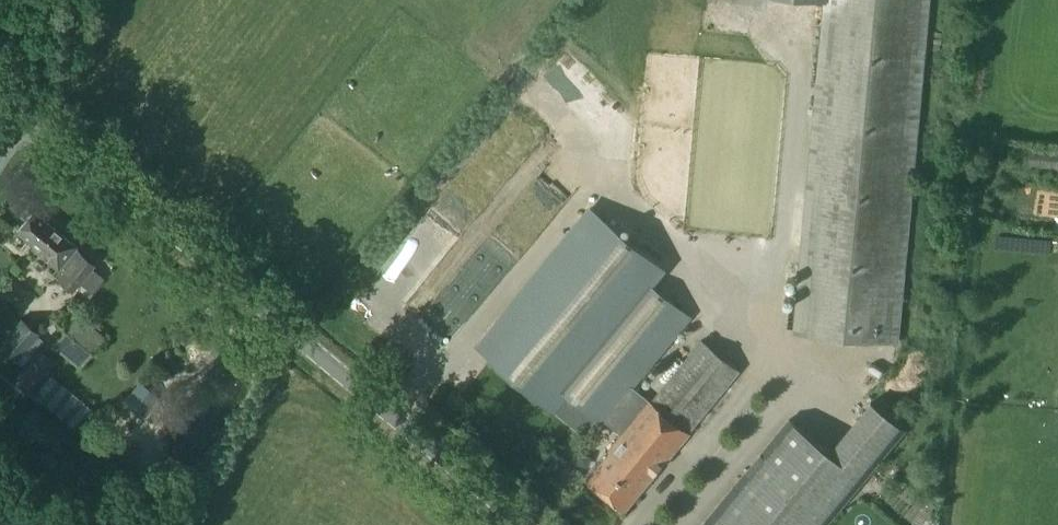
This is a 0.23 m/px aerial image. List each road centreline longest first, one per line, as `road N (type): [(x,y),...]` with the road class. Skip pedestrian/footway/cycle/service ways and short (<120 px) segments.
road 1 (unclassified): [(527,524),(37,121)]

